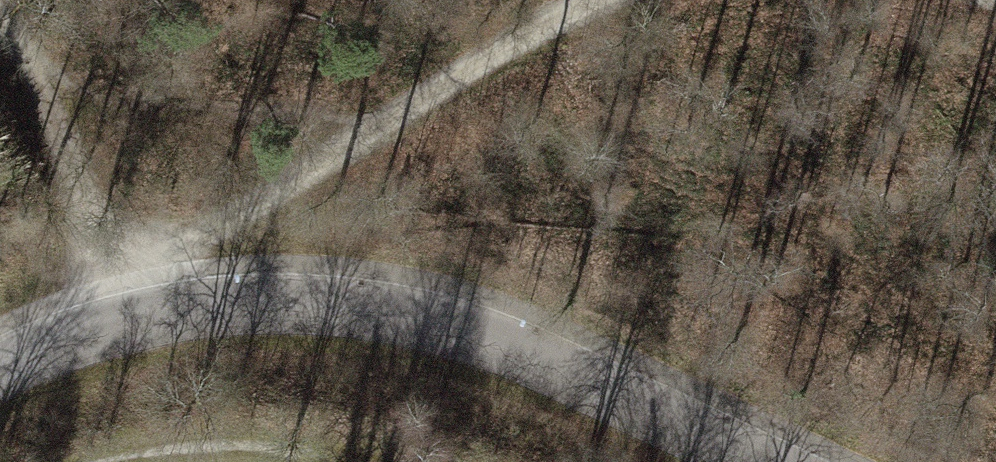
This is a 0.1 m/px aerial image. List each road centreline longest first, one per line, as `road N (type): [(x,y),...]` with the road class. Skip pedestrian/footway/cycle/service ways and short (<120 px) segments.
road 1 (residential): [(751,461),(388,308),(281,298),(204,303),(112,321),(0,367)]
road 2 (track): [(601,0),(320,179),(225,251),(204,303)]
road 3 (track): [(0,27),(51,86),(112,321)]

